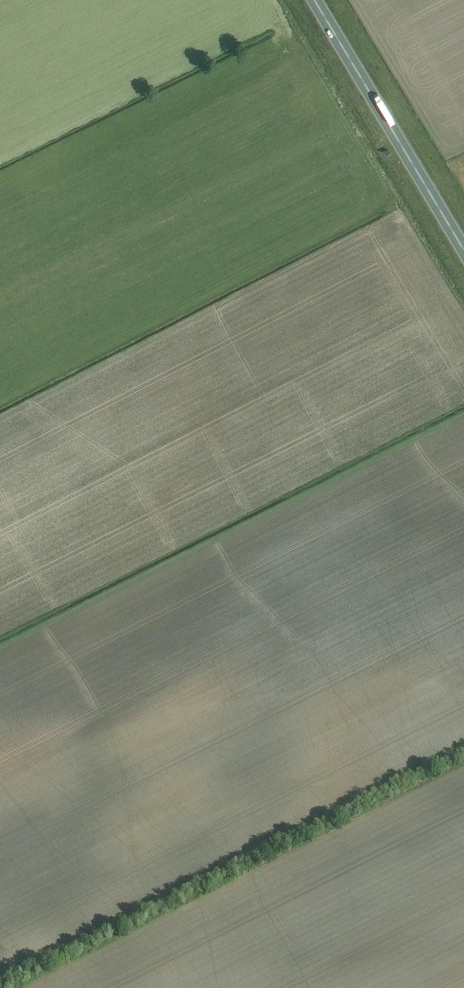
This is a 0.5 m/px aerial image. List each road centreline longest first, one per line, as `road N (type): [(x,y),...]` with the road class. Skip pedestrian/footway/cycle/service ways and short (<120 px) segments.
road 1 (trunk): [(463,251),(314,0)]

